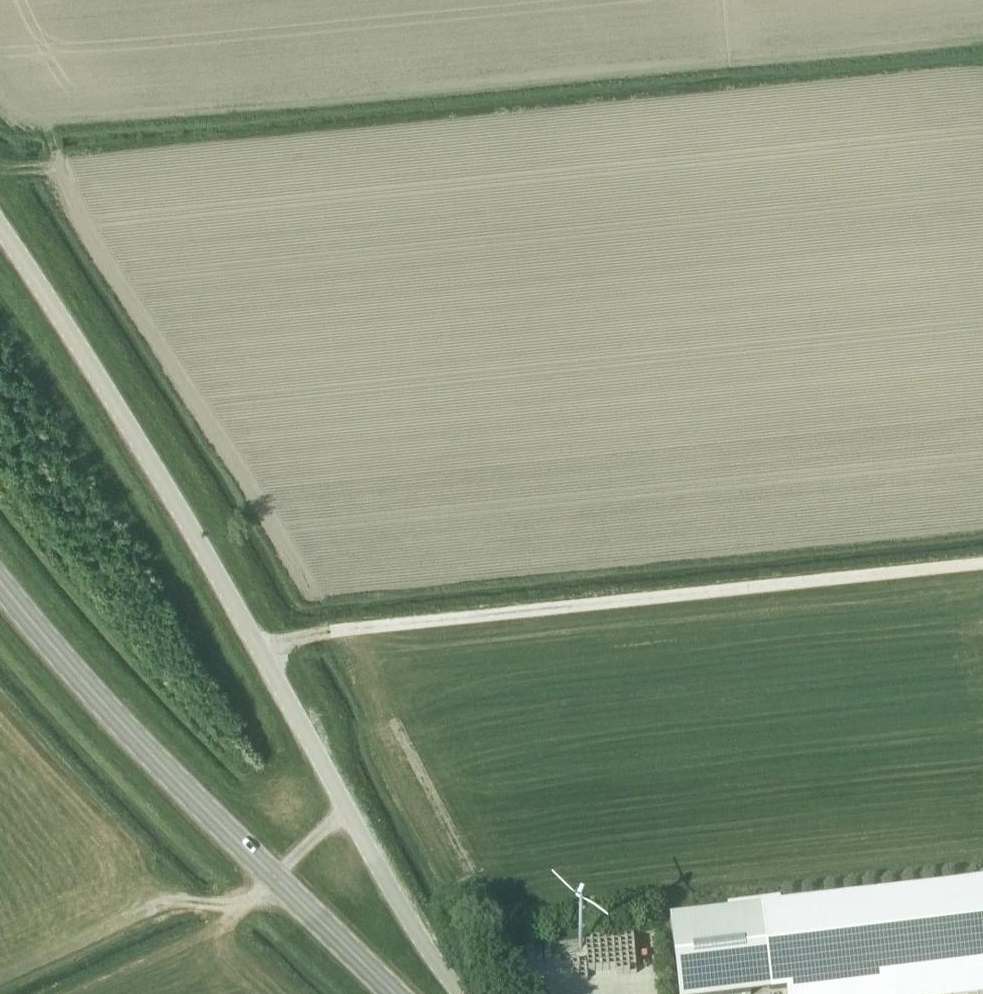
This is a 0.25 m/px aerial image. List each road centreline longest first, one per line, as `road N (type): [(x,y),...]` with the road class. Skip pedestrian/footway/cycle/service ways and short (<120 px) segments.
road 1 (unclassified): [(461,993),(429,951),(153,458),(0,225)]
road 2 (track): [(259,644),(982,563)]
road 3 (primary): [(396,993),(0,583)]
road 4 (track): [(186,899),(237,904),(347,805)]

